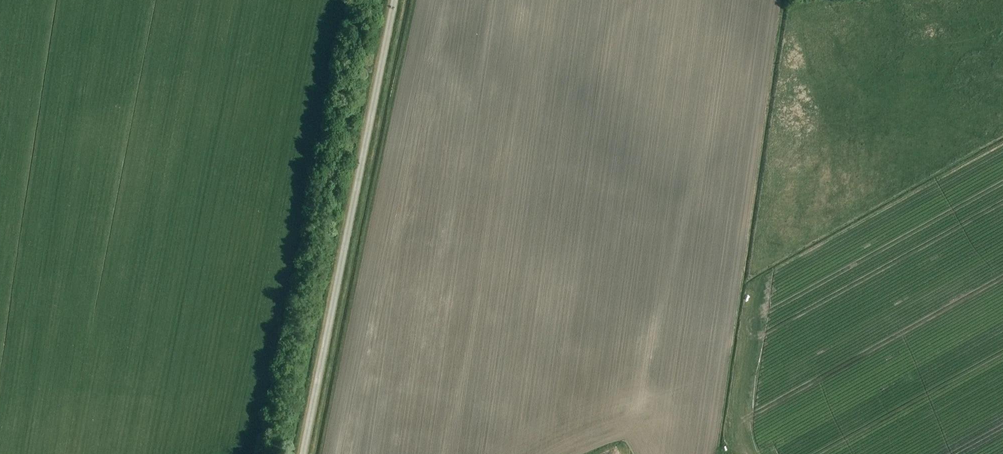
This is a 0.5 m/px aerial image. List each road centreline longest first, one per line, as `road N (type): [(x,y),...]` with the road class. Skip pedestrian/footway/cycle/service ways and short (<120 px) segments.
road 1 (unclassified): [(303,453),(394,0)]

